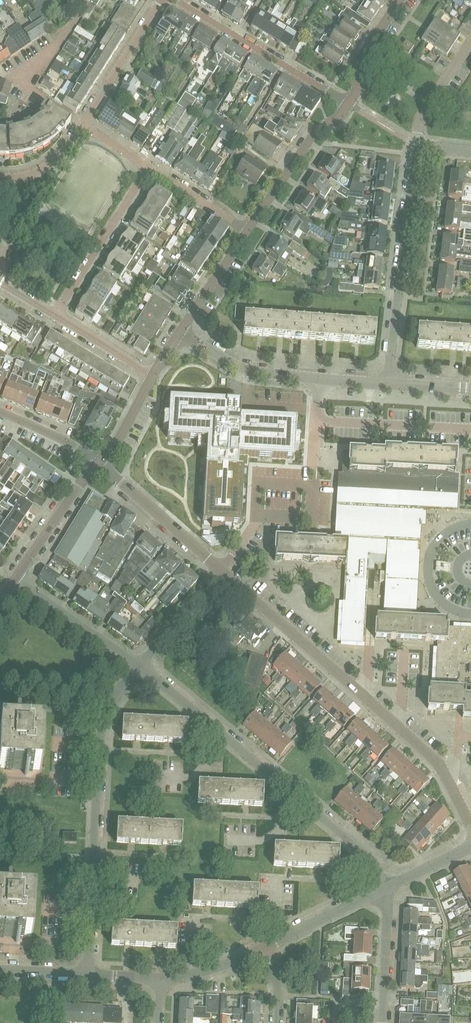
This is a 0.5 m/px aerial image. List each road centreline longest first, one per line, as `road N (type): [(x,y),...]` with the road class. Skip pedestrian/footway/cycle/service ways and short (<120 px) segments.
road 1 (unclassified): [(470,826),(439,762),(223,571)]
road 2 (residential): [(383,890),(360,851),(140,666)]
road 3 (unclassified): [(86,976),(99,735),(110,703),(140,666)]
road 4 (residential): [(389,384),(420,148)]
road 5 (unclassified): [(389,384),(251,370),(180,332)]
road 6 (residential): [(349,103),(176,0)]
road 7 (residential): [(55,315),(151,166)]
road 8 (residential): [(247,232),(318,129),(349,103)]
road 9 (unclassified): [(223,571),(98,464)]
road 10 (residential): [(140,666),(14,579)]
road 11 (residential): [(84,124),(162,0)]
road 12 (unclassified): [(14,579),(98,464)]
road 13 (residential): [(383,890),(263,948)]
road 14 (residential): [(383,1022),(383,890)]
road 15 (unclassified): [(140,666),(223,571)]
road 16 (unclassified): [(180,332),(247,232)]

